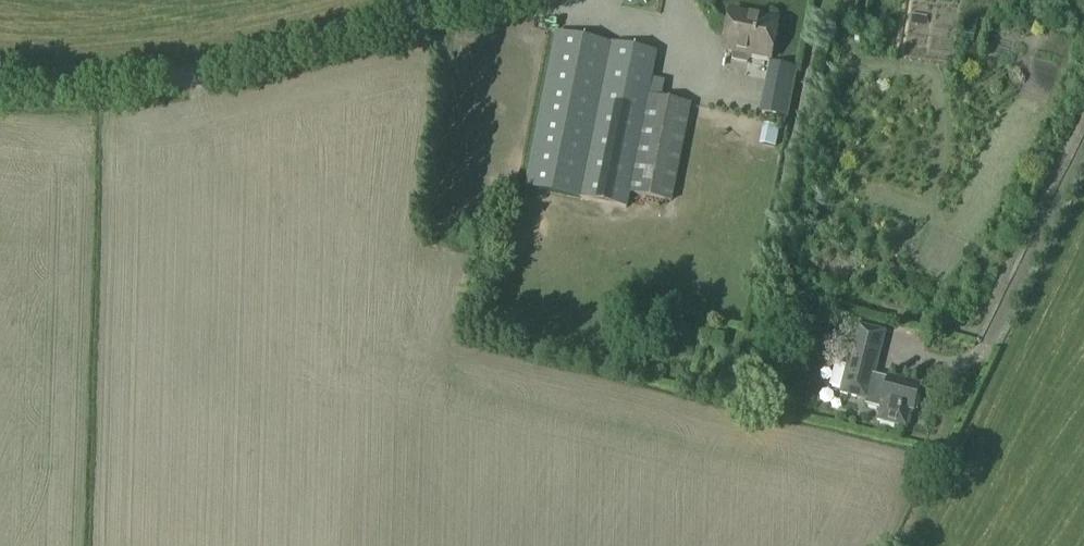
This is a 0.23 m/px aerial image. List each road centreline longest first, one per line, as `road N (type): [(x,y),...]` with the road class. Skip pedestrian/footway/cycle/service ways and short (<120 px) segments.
road 1 (unclassified): [(501,0),(138,85),(0,89)]

